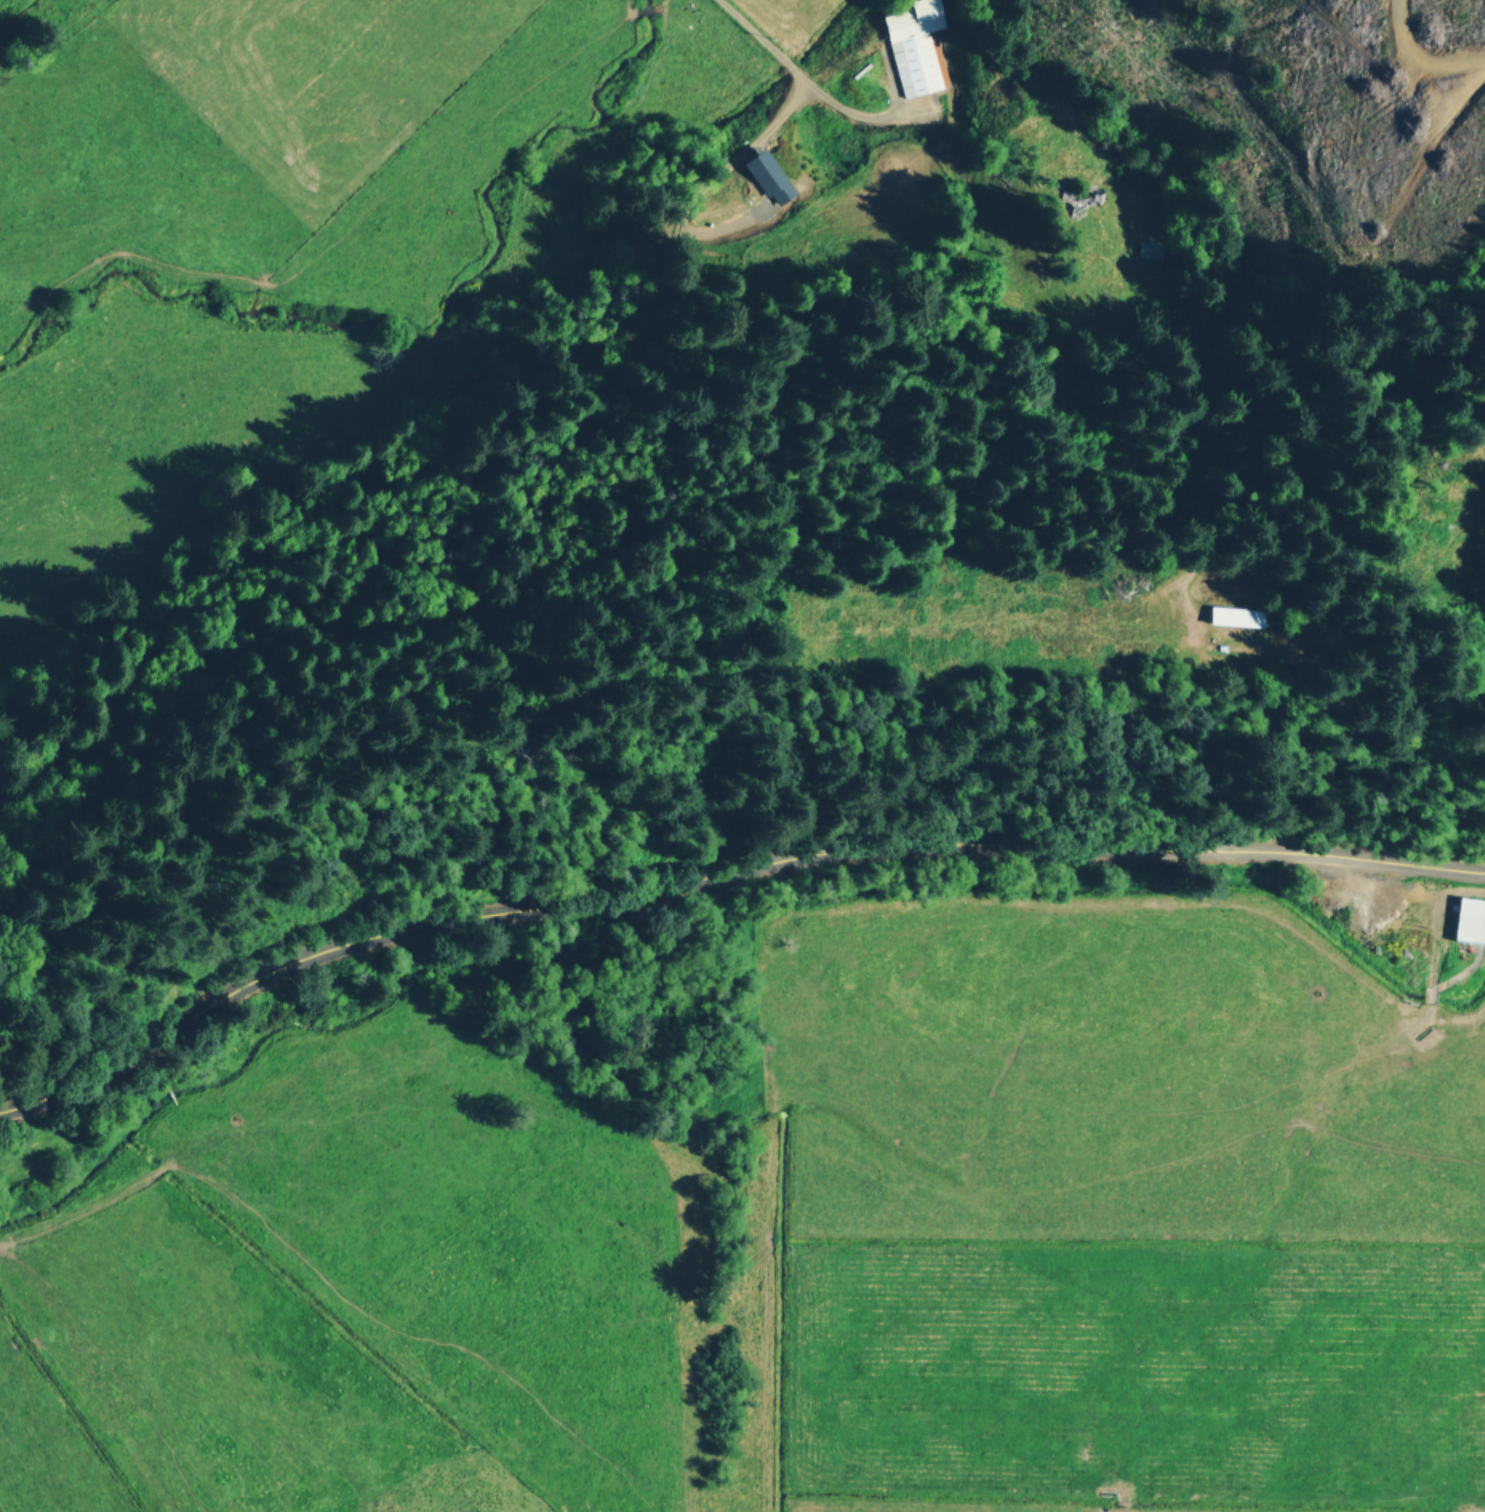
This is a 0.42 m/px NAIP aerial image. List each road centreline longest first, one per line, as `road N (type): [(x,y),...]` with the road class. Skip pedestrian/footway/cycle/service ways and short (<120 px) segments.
road 1 (tertiary): [(1484,873),(1256,851),(906,842),(406,930),(283,964),(111,1067),(0,1106)]
road 2 (track): [(903,120),(836,108),(715,0)]

